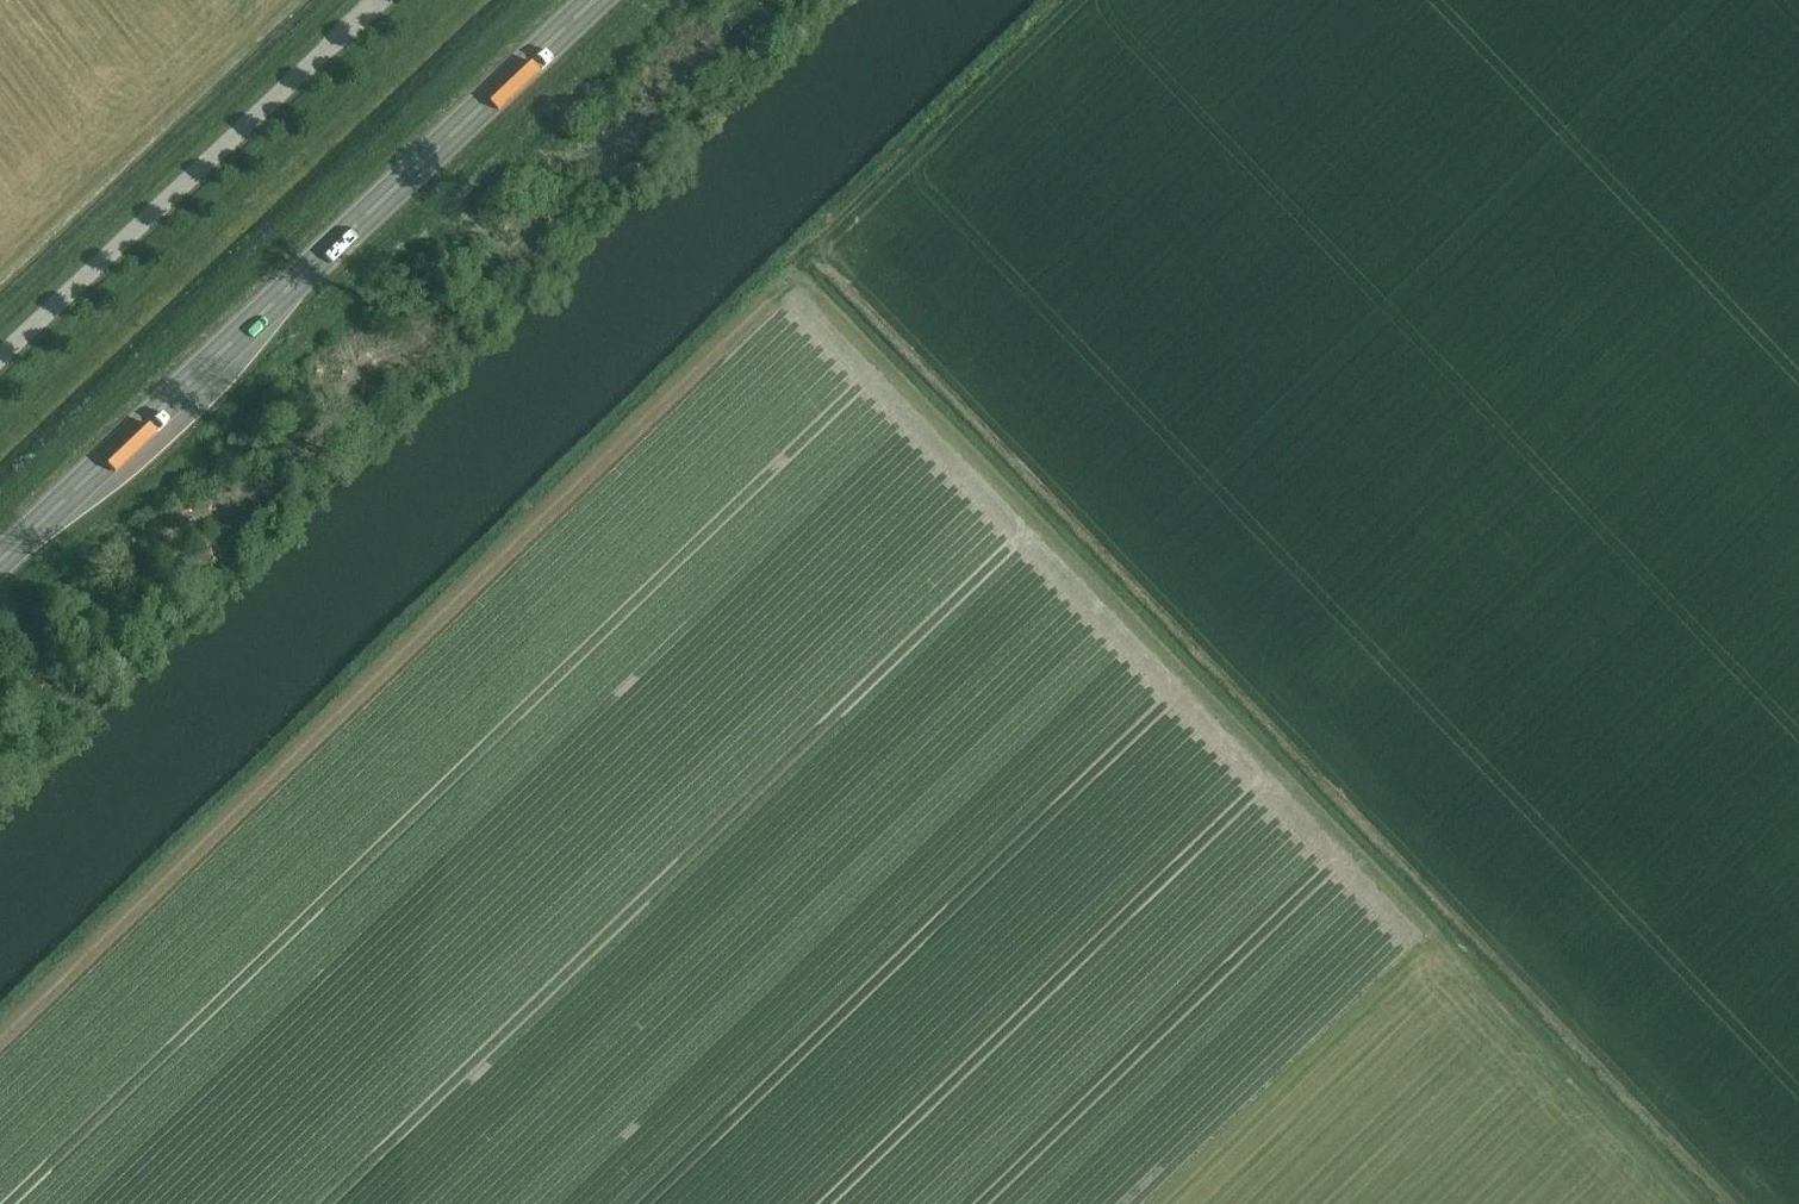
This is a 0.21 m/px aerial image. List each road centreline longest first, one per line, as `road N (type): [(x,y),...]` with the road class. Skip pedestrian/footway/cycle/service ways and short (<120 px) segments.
road 1 (trunk): [(0,561),(594,0)]
road 2 (unclassified): [(0,360),(379,0)]

